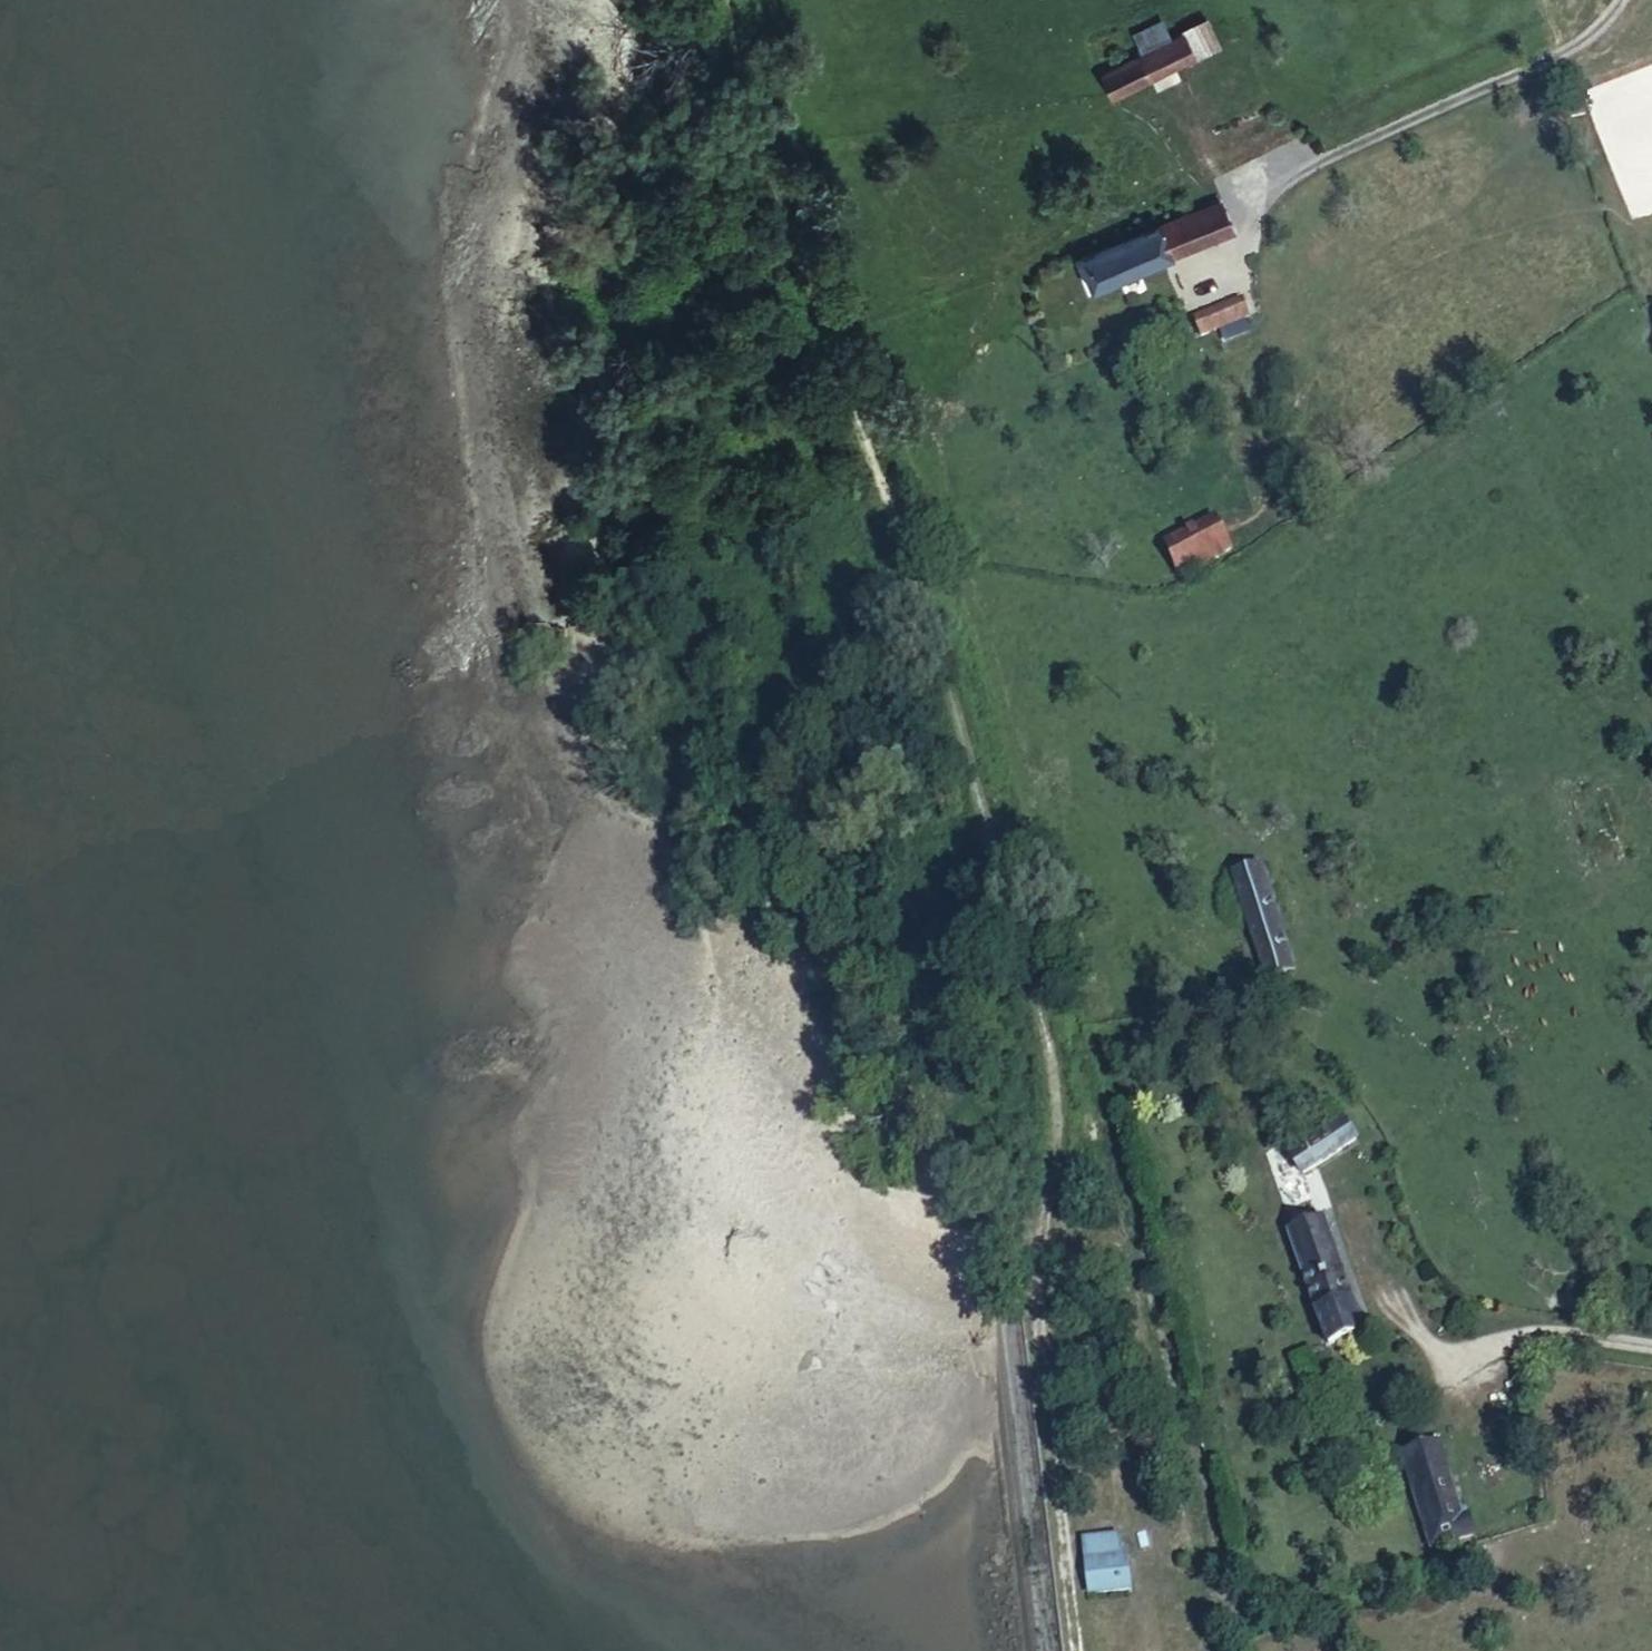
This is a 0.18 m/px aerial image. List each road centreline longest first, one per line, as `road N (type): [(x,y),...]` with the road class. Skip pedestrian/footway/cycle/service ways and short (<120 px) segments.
road 1 (track): [(755,0),(767,114),(828,318),(956,625),(1000,788),(1052,1147),(1054,1398),(1085,1650)]

